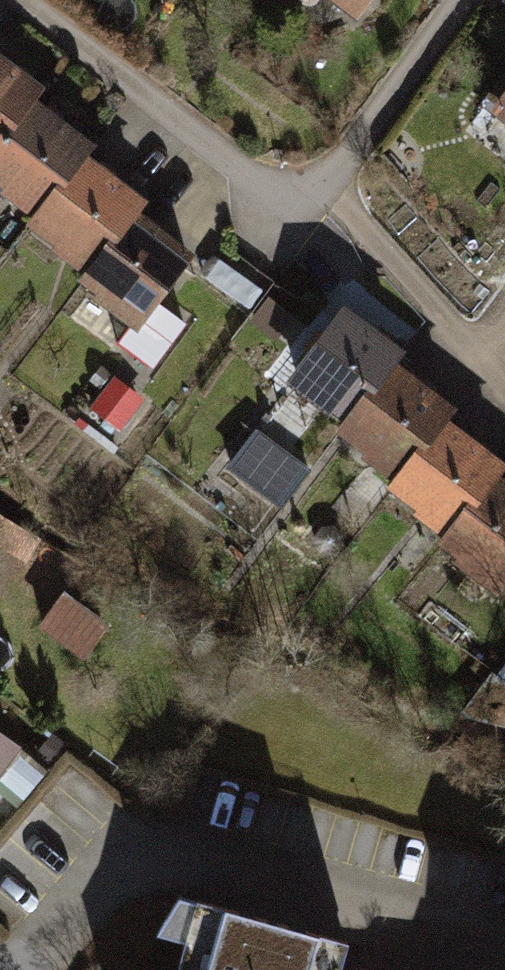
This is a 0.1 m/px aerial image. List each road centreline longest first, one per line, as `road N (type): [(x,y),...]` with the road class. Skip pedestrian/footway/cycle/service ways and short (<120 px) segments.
road 1 (residential): [(472,0),(297,225),(17,0)]

